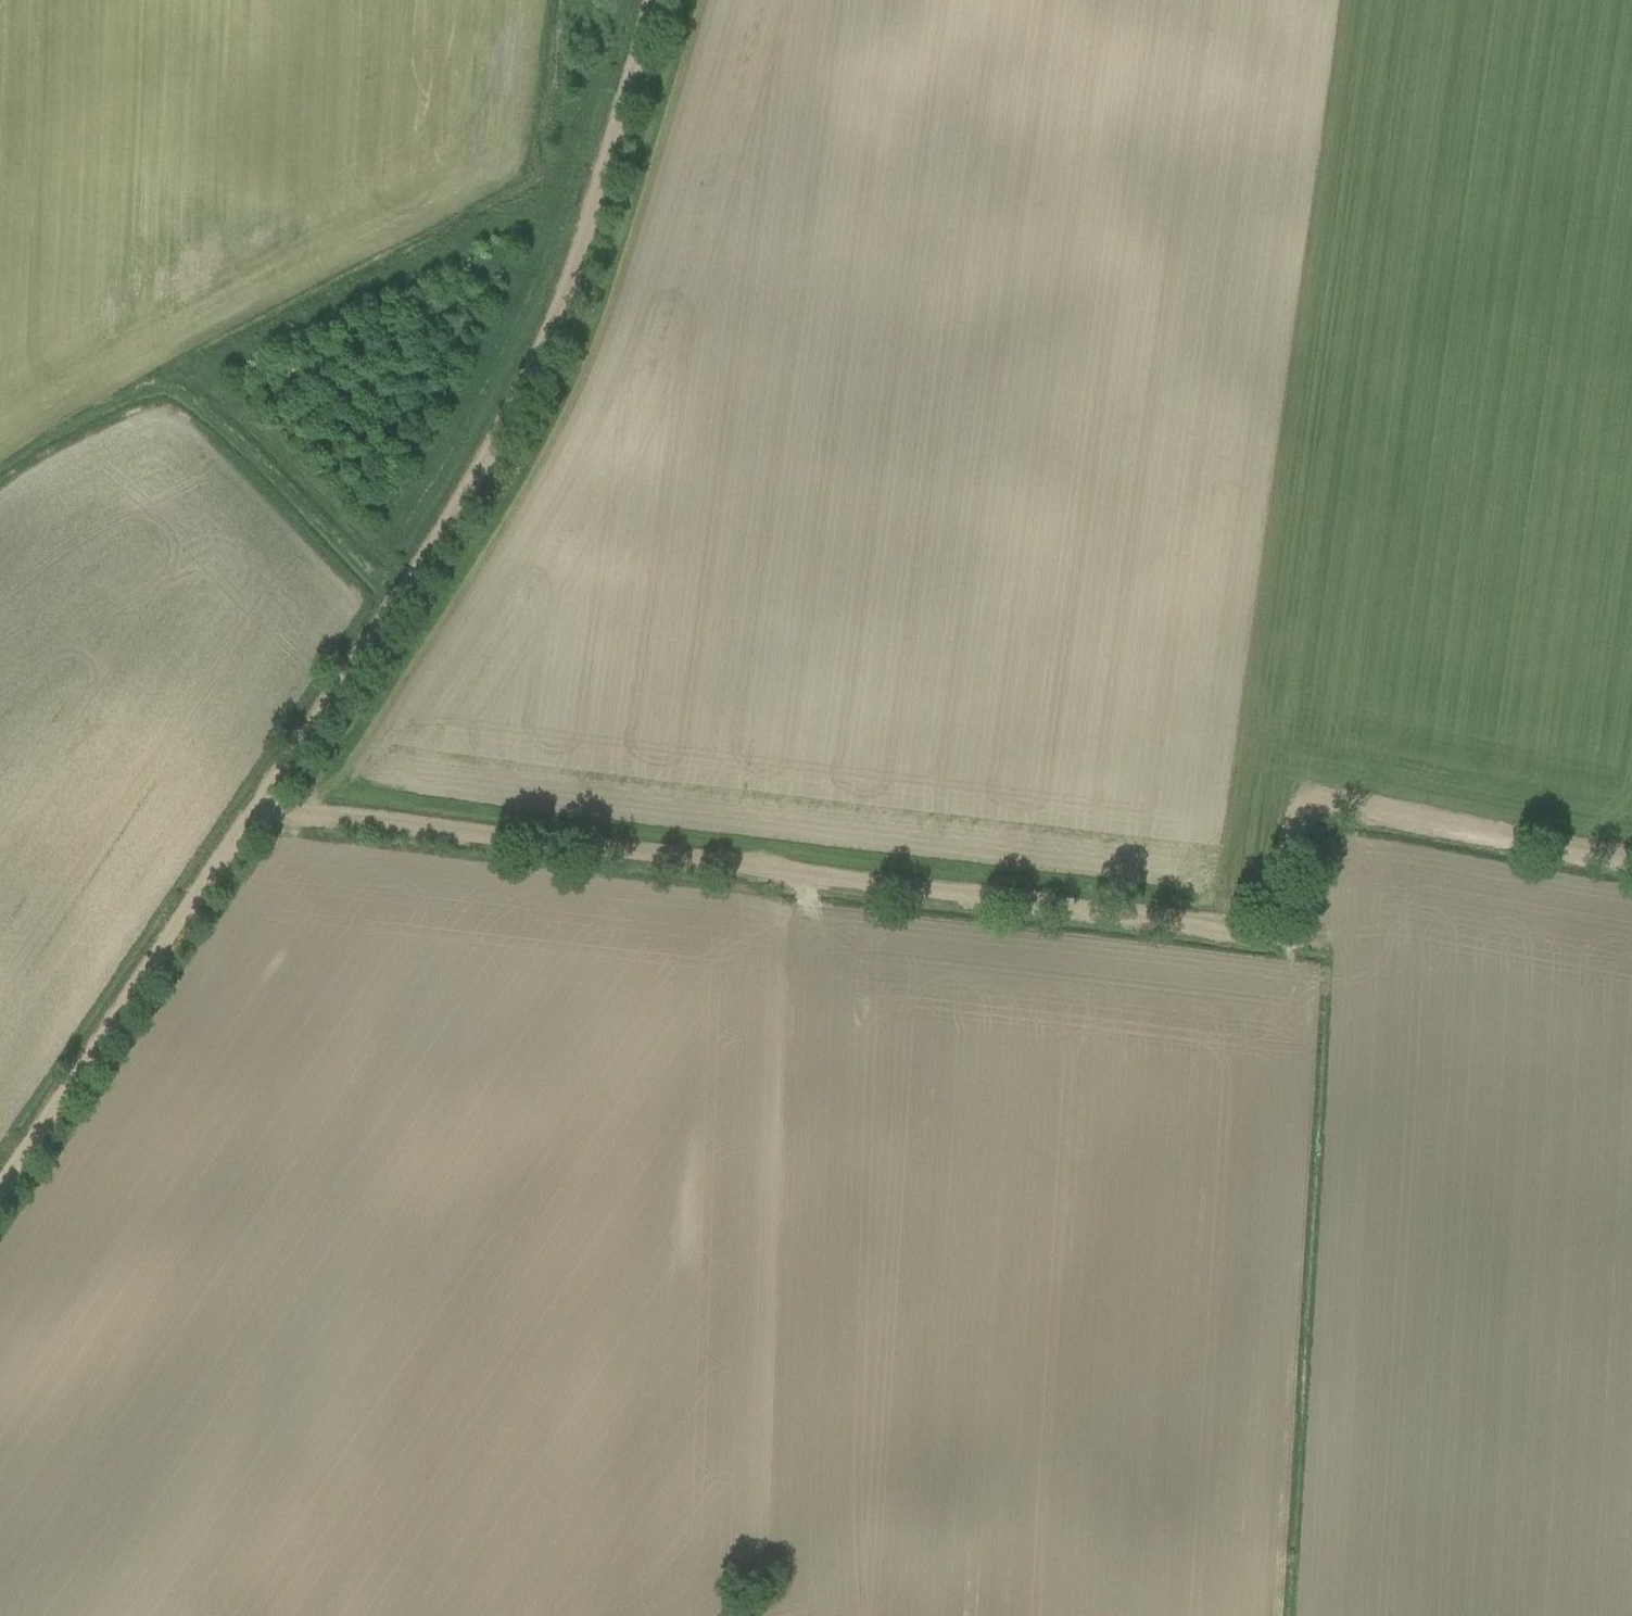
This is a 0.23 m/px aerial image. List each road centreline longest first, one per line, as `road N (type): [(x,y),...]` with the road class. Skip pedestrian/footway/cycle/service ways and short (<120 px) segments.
road 1 (track): [(1631,864),(1318,808),(1301,813),(1296,825),(1282,920),(1274,930),(1234,934),(260,806)]
road 2 (track): [(655,0),(594,219),(539,362),(488,461),(0,1192)]

